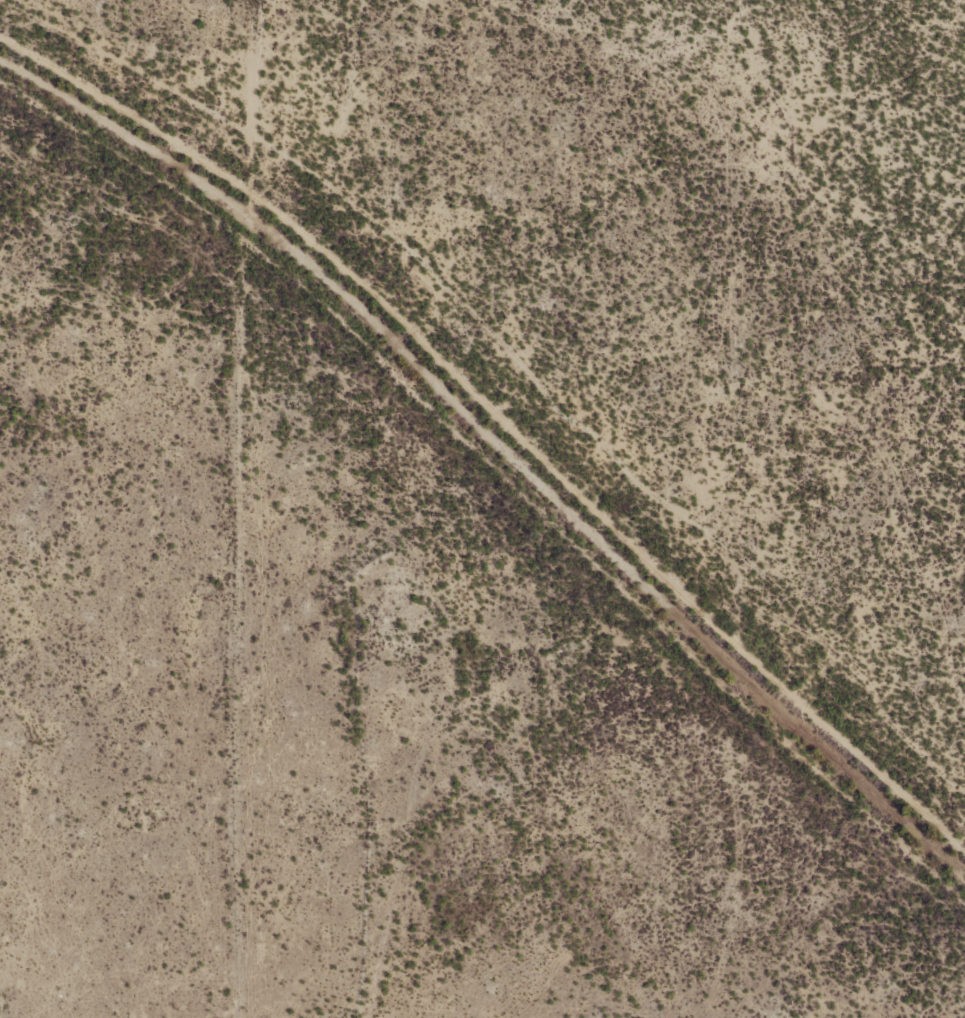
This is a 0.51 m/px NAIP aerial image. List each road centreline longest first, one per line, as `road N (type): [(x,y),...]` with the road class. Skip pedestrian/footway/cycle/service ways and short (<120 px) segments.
road 1 (track): [(94,0),(119,11),(870,671),(964,770)]
road 2 (track): [(354,1017),(417,785),(452,761),(527,790),(658,1017)]

